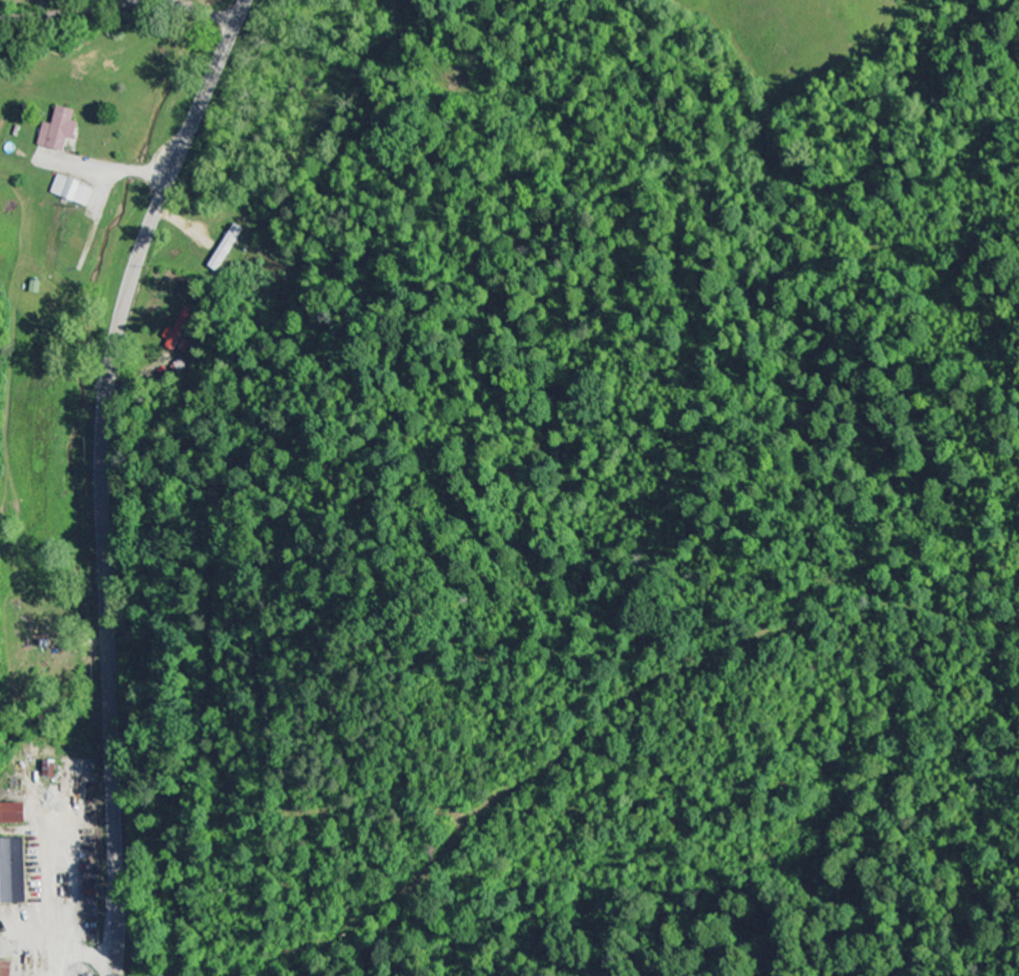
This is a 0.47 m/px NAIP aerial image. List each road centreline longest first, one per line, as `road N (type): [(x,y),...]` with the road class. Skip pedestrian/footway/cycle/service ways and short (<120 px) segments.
road 1 (secondary): [(110,975),(101,501),(108,377),(144,240),(245,0)]
road 2 (residential): [(236,21),(149,0),(0,13)]

